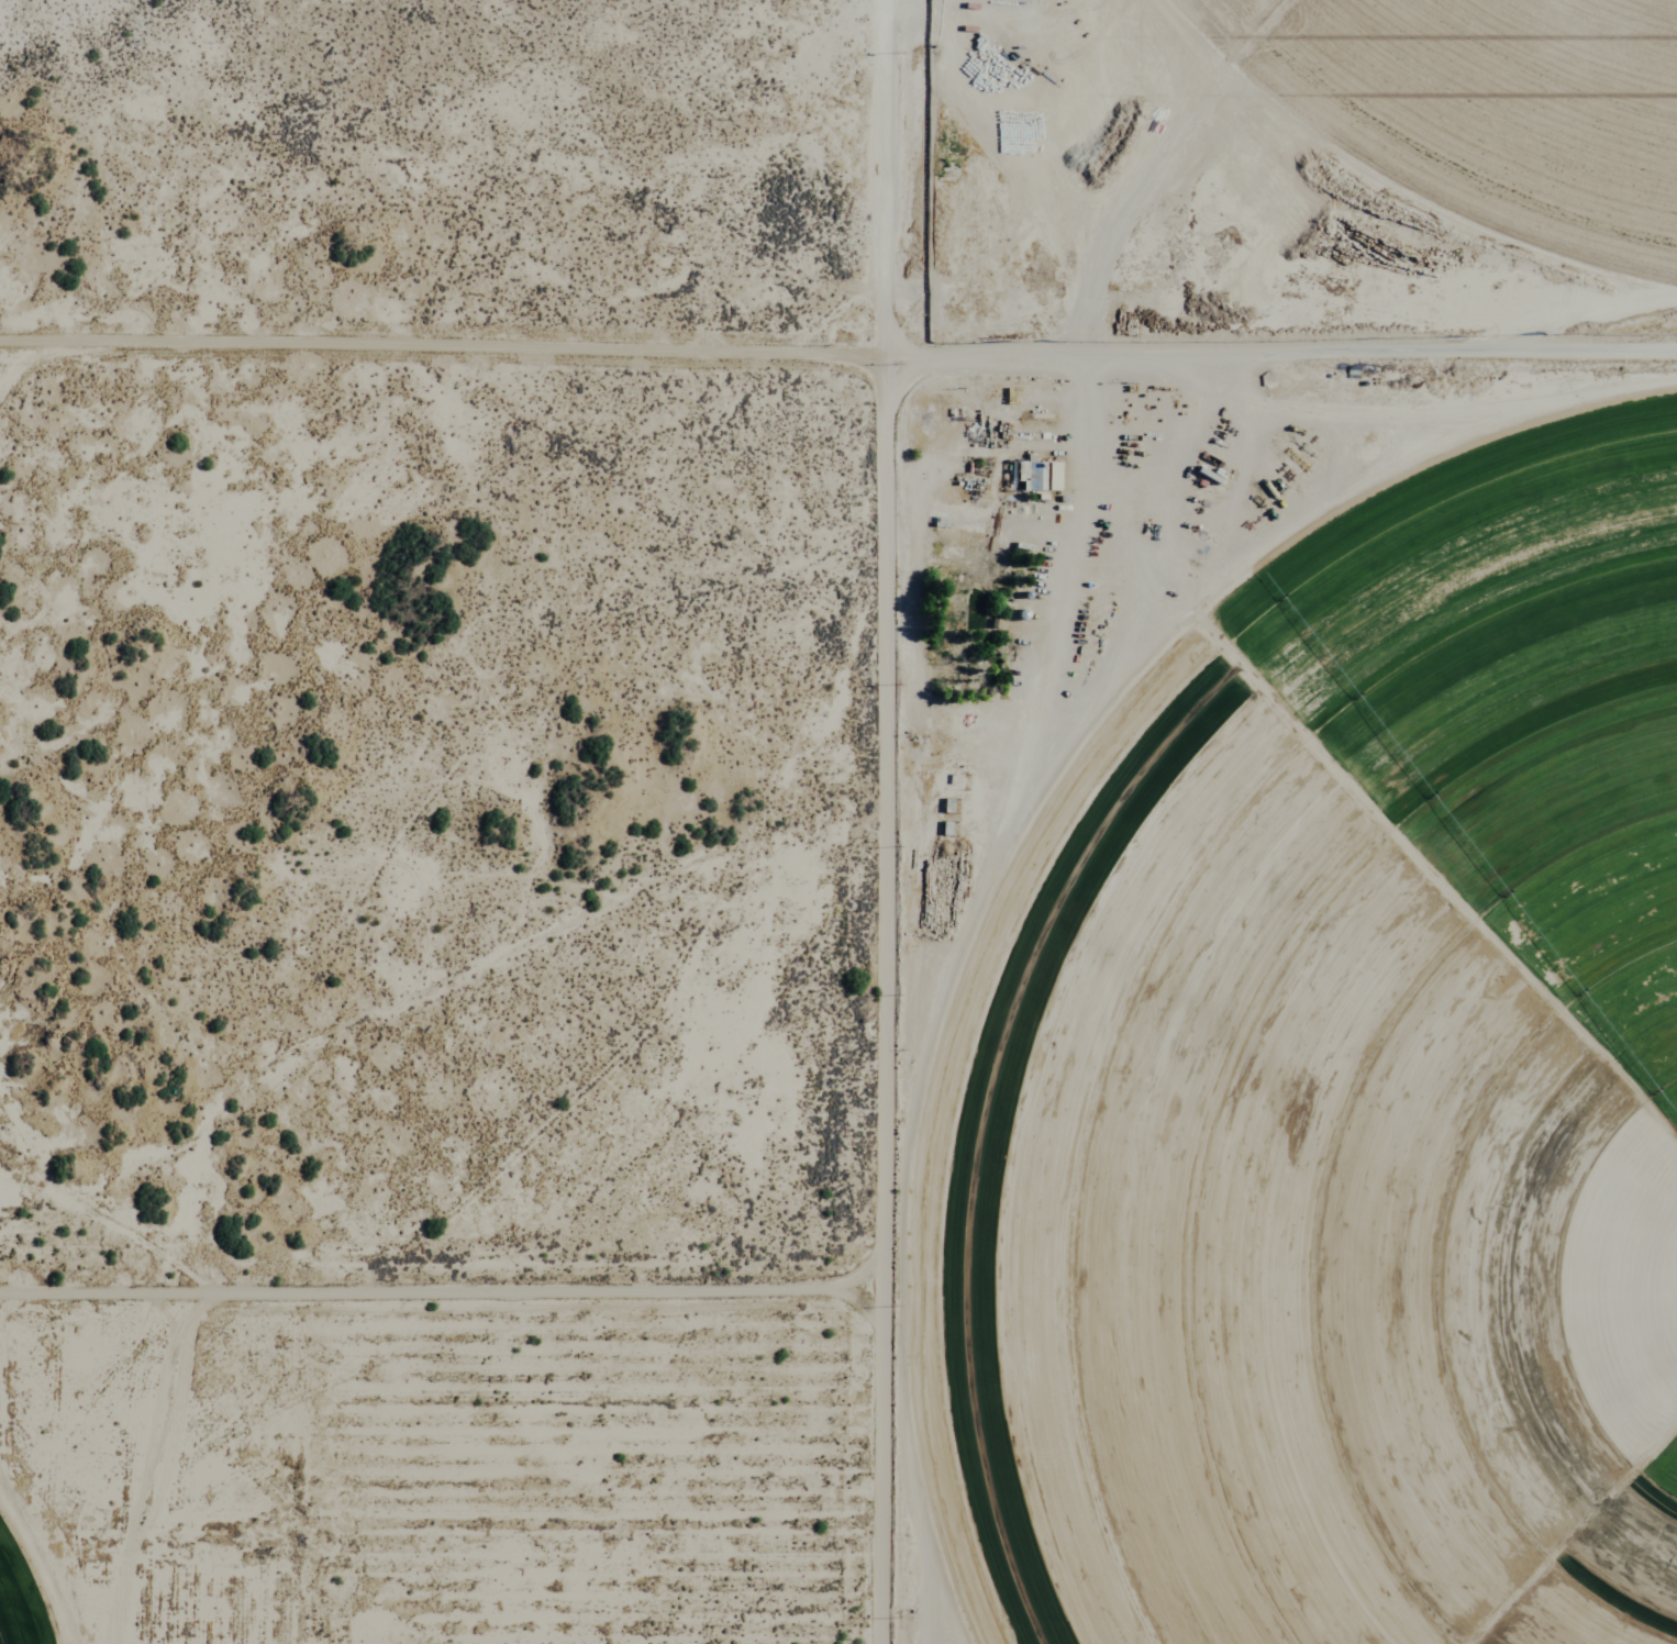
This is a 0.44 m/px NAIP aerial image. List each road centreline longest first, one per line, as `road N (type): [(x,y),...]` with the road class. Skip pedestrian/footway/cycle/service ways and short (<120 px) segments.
road 1 (residential): [(1676,343),(893,360),(0,359)]
road 2 (residential): [(869,1643),(893,360)]
road 3 (residential): [(893,360),(889,0)]

